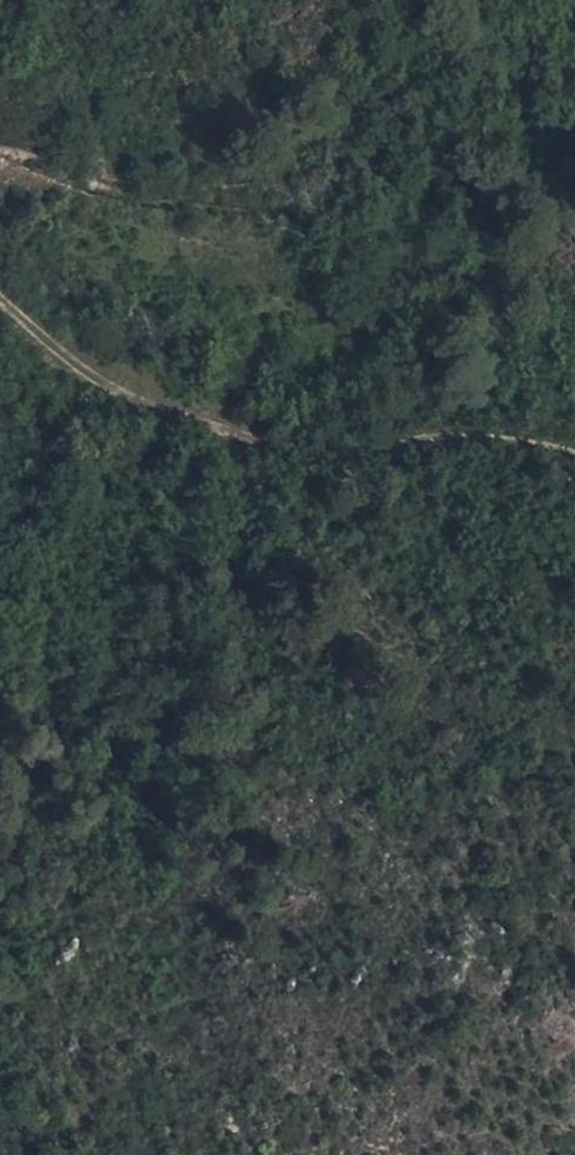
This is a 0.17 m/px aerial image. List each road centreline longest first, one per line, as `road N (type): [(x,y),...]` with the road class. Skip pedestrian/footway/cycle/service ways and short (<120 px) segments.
road 1 (track): [(0,293),(115,376),(314,443),(447,427),(574,443)]

